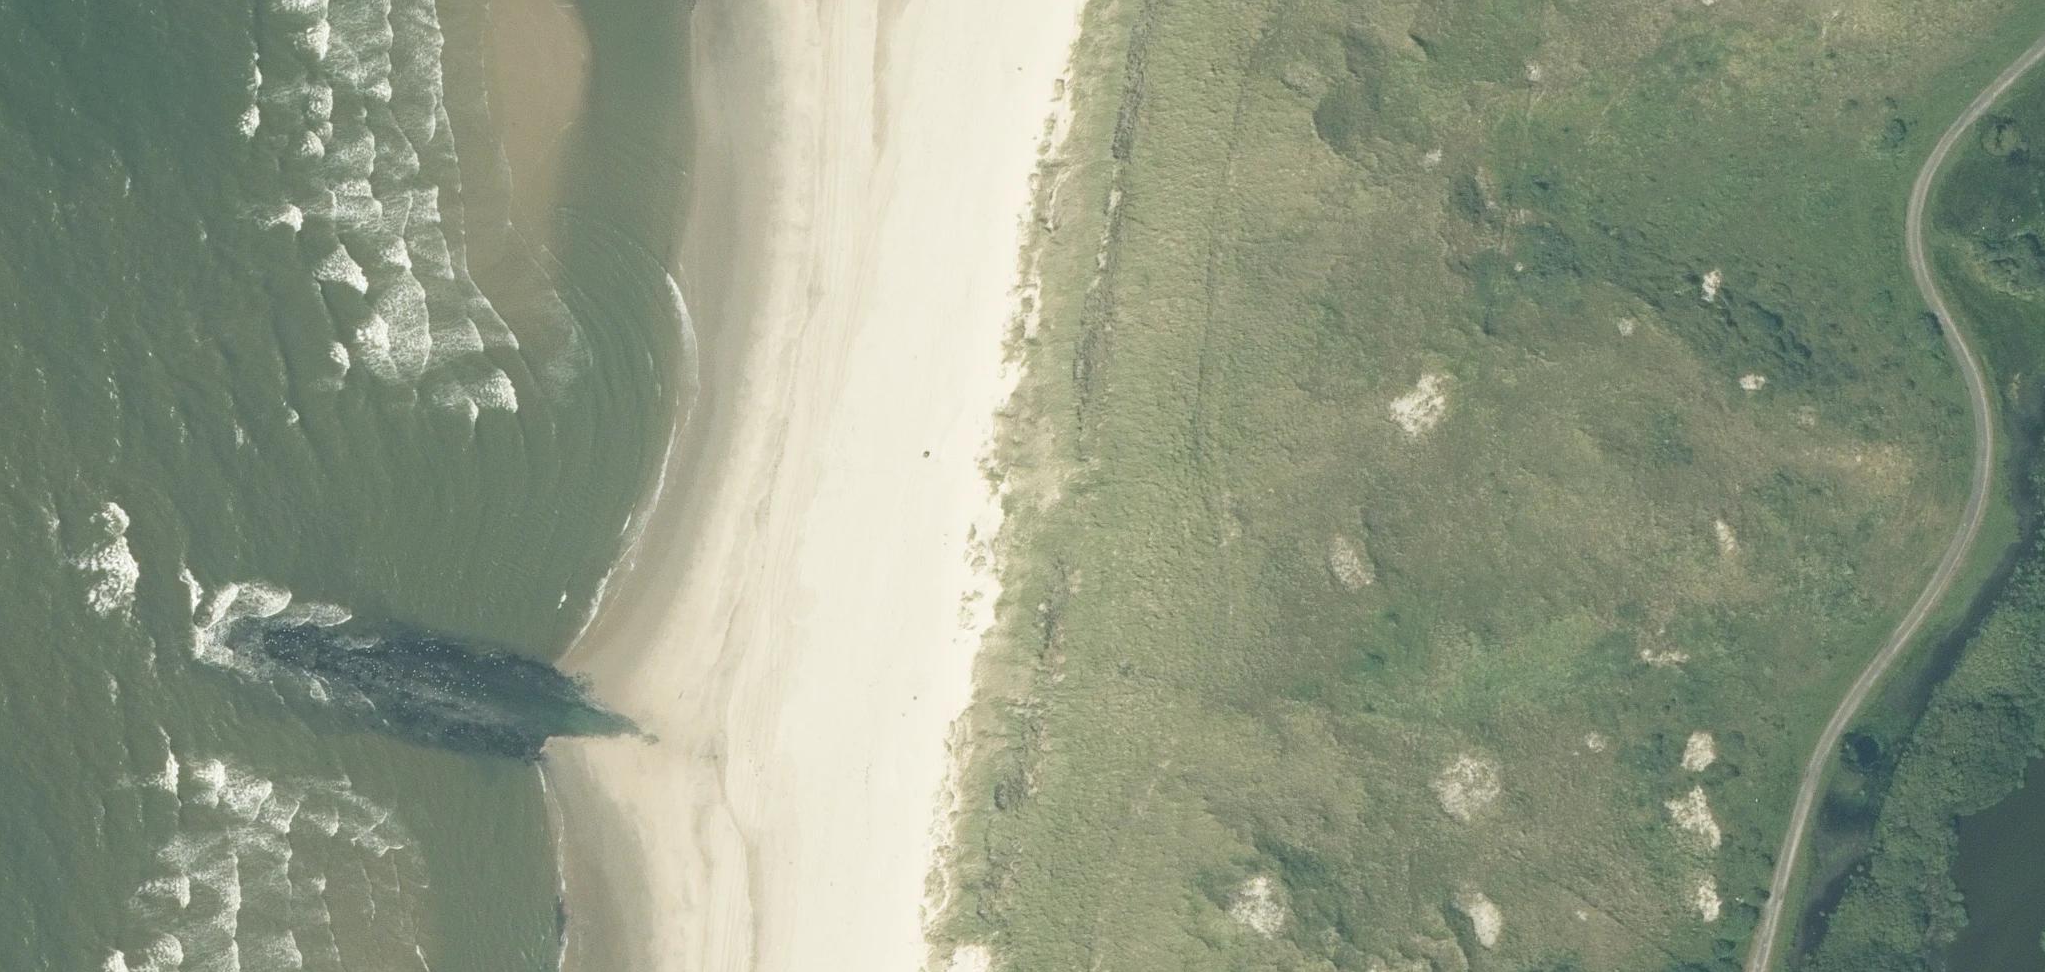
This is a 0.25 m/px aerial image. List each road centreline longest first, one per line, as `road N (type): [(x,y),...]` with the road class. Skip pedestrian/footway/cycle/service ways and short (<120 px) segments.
road 1 (track): [(1757,971),(1816,766),(1841,716),(1948,580),(1980,507),(1989,455),(1972,375),(1929,297),(1912,246),(1915,192),(1948,136),(2044,44)]

